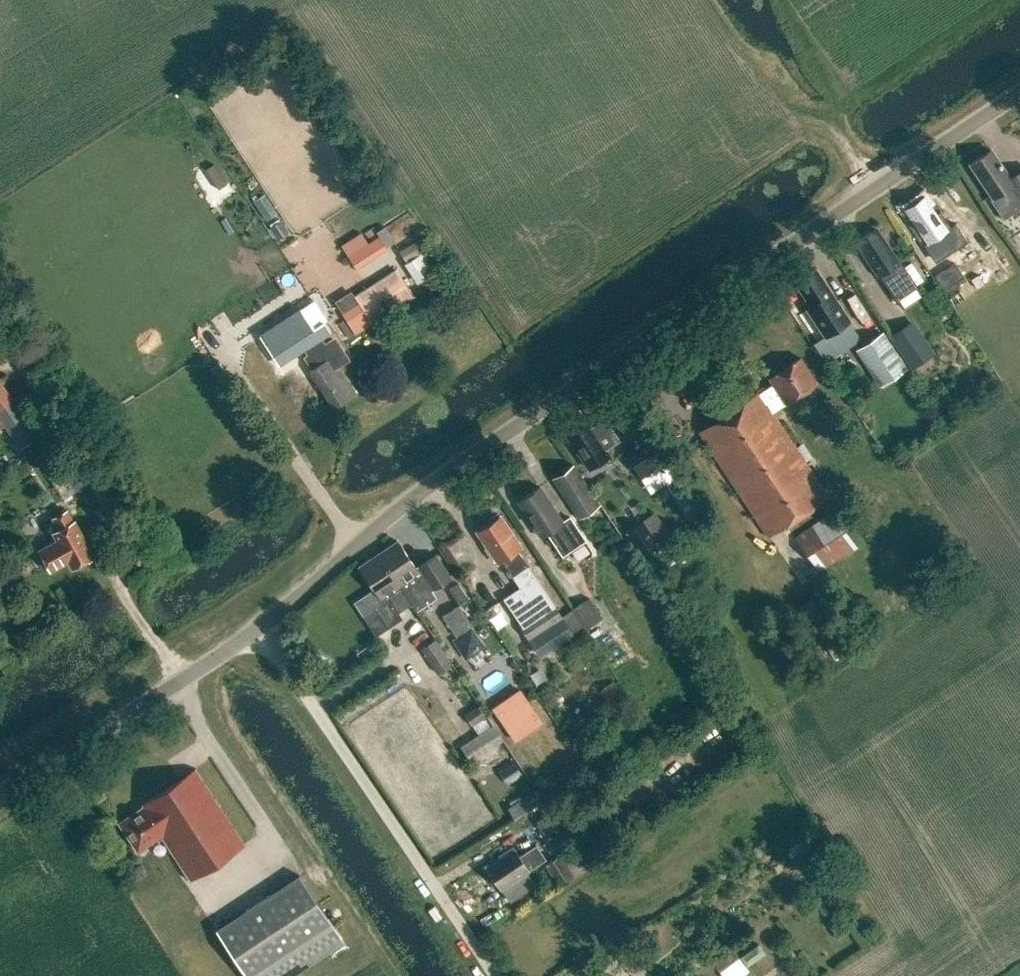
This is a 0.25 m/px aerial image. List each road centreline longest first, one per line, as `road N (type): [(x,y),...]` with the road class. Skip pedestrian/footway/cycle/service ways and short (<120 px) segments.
road 1 (unclassified): [(0,791),(290,604),(390,516),(505,431),(1019,93)]

